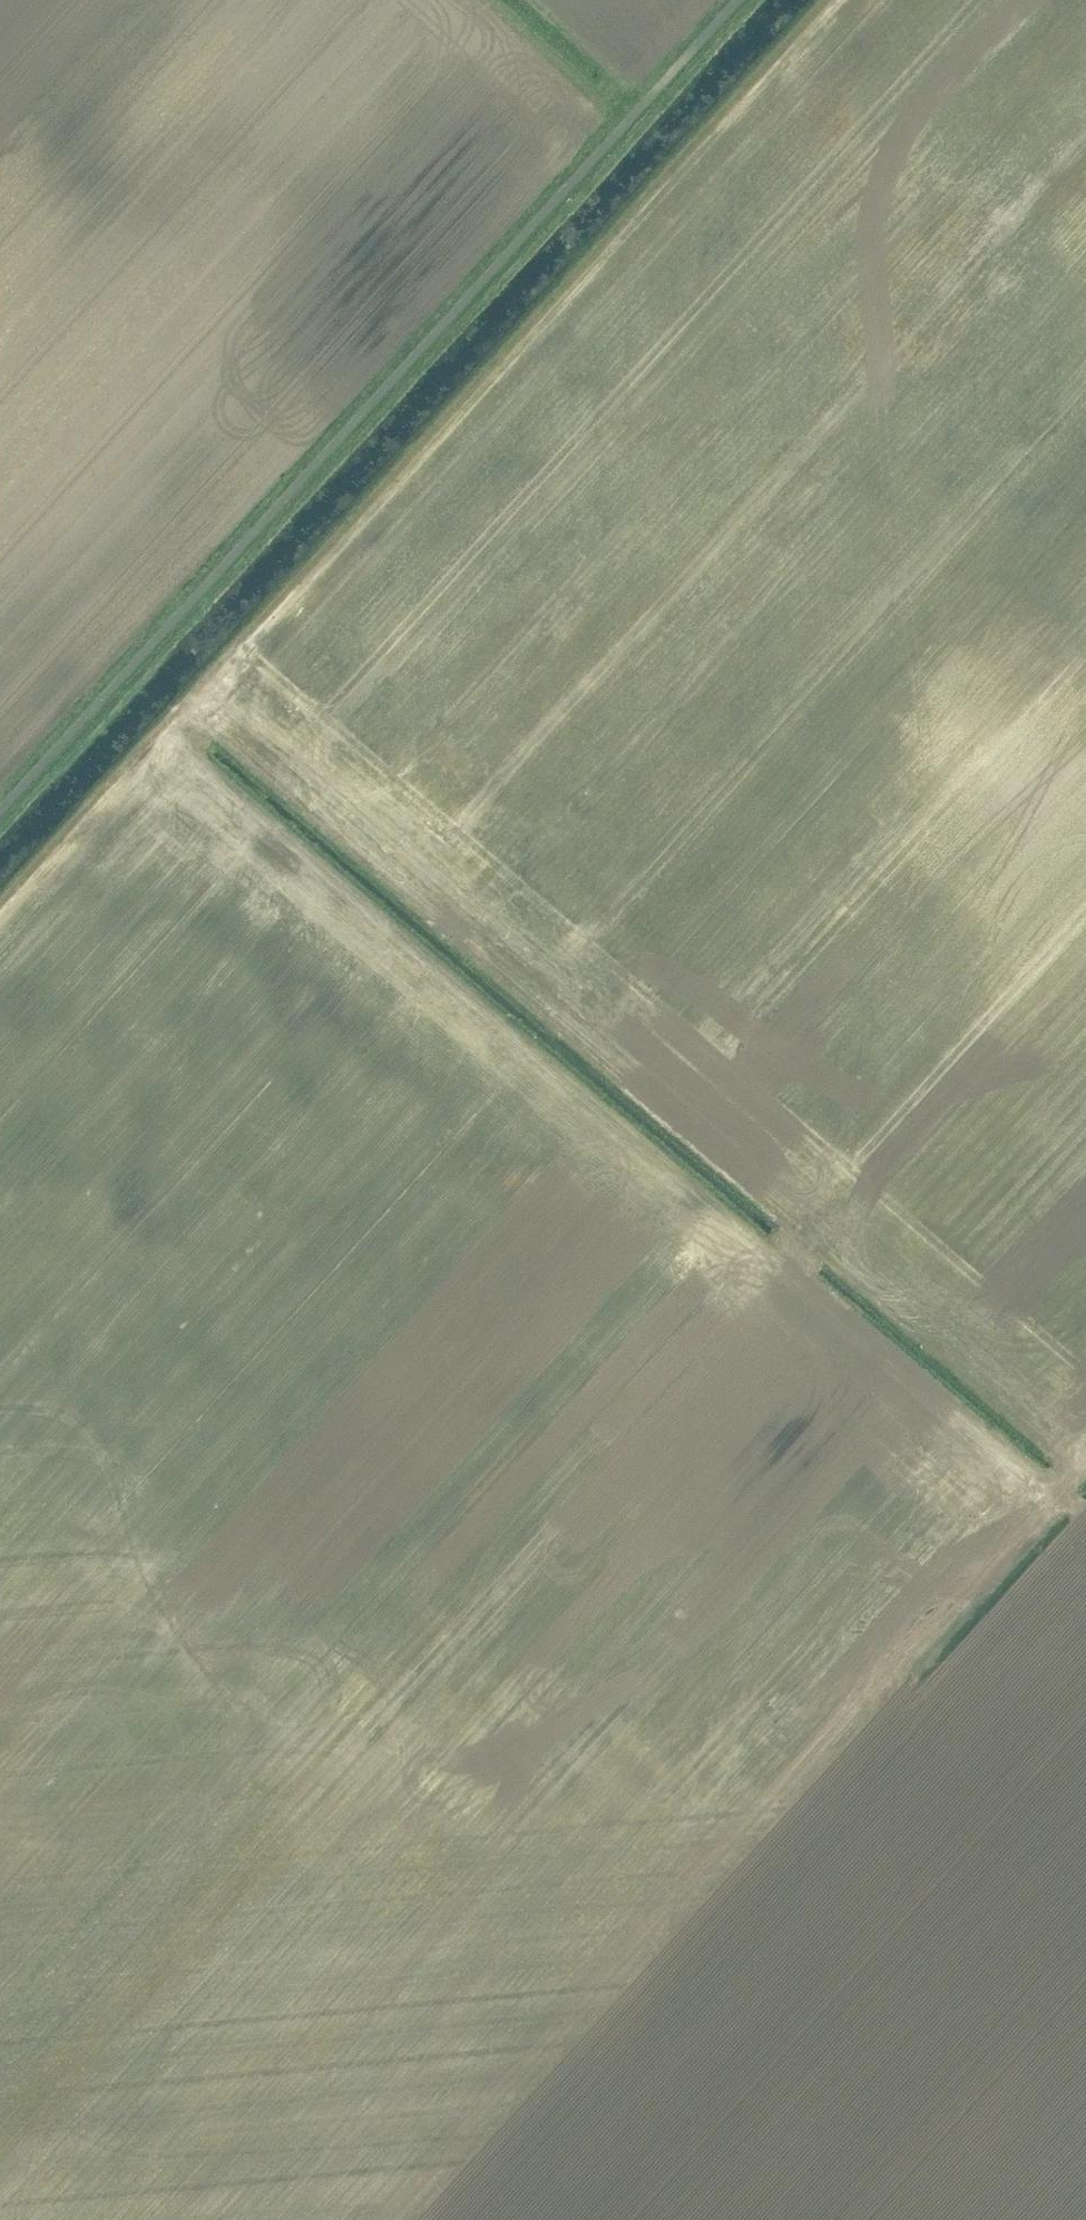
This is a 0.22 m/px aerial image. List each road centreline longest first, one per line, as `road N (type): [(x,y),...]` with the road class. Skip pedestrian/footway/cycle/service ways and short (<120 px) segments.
road 1 (track): [(0,905),(829,0)]

